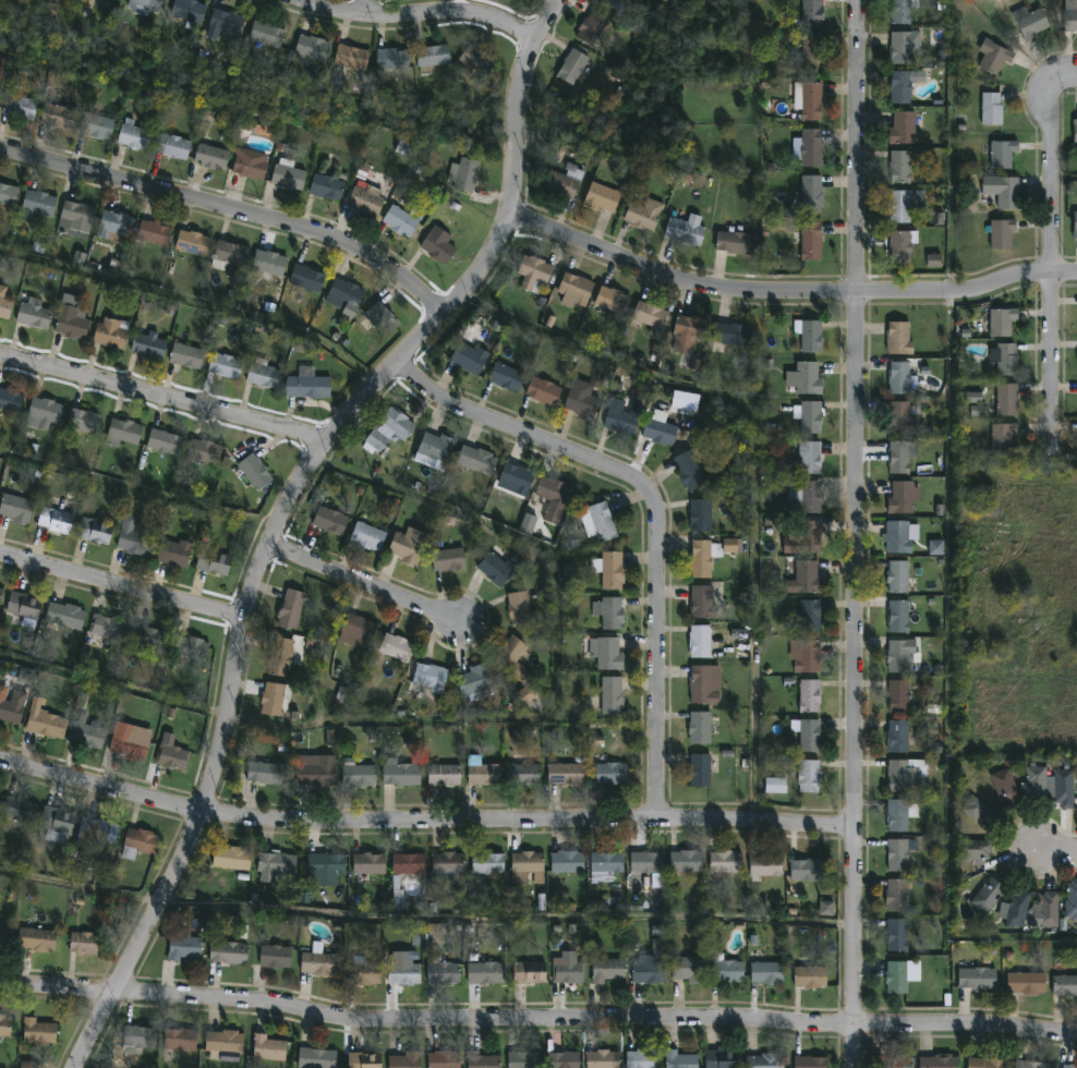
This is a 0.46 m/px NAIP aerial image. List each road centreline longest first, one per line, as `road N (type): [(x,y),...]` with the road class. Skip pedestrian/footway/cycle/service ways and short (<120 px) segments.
road 1 (residential): [(80,1067),(176,899),(237,723),(253,587),(292,494),(328,442),(380,402),(411,353),(492,260),(510,213),(520,71),(560,0)]
road 2 (residential): [(1076,1035),(1012,1027),(335,1019),(0,981)]
road 3 (residential): [(855,1067),(861,951),(859,0)]
road 4 (residential): [(0,753),(271,832),(856,828)]
road 5 (residential): [(411,353),(504,433),(547,439),(658,488),(659,829)]
road 6 (residential): [(510,213),(643,271),(711,289),(935,291),(1076,274)]
road 7 (residential): [(0,149),(312,230),(391,268),(444,316)]
road 8 (residential): [(1052,437),(1055,87)]
road 9 (residential): [(0,354),(328,442)]
road 10 (residential): [(0,556),(246,620)]
road 11 (residential): [(320,0),(371,15),(487,14),(537,41)]
road 12 (residential): [(269,546),(459,620)]

